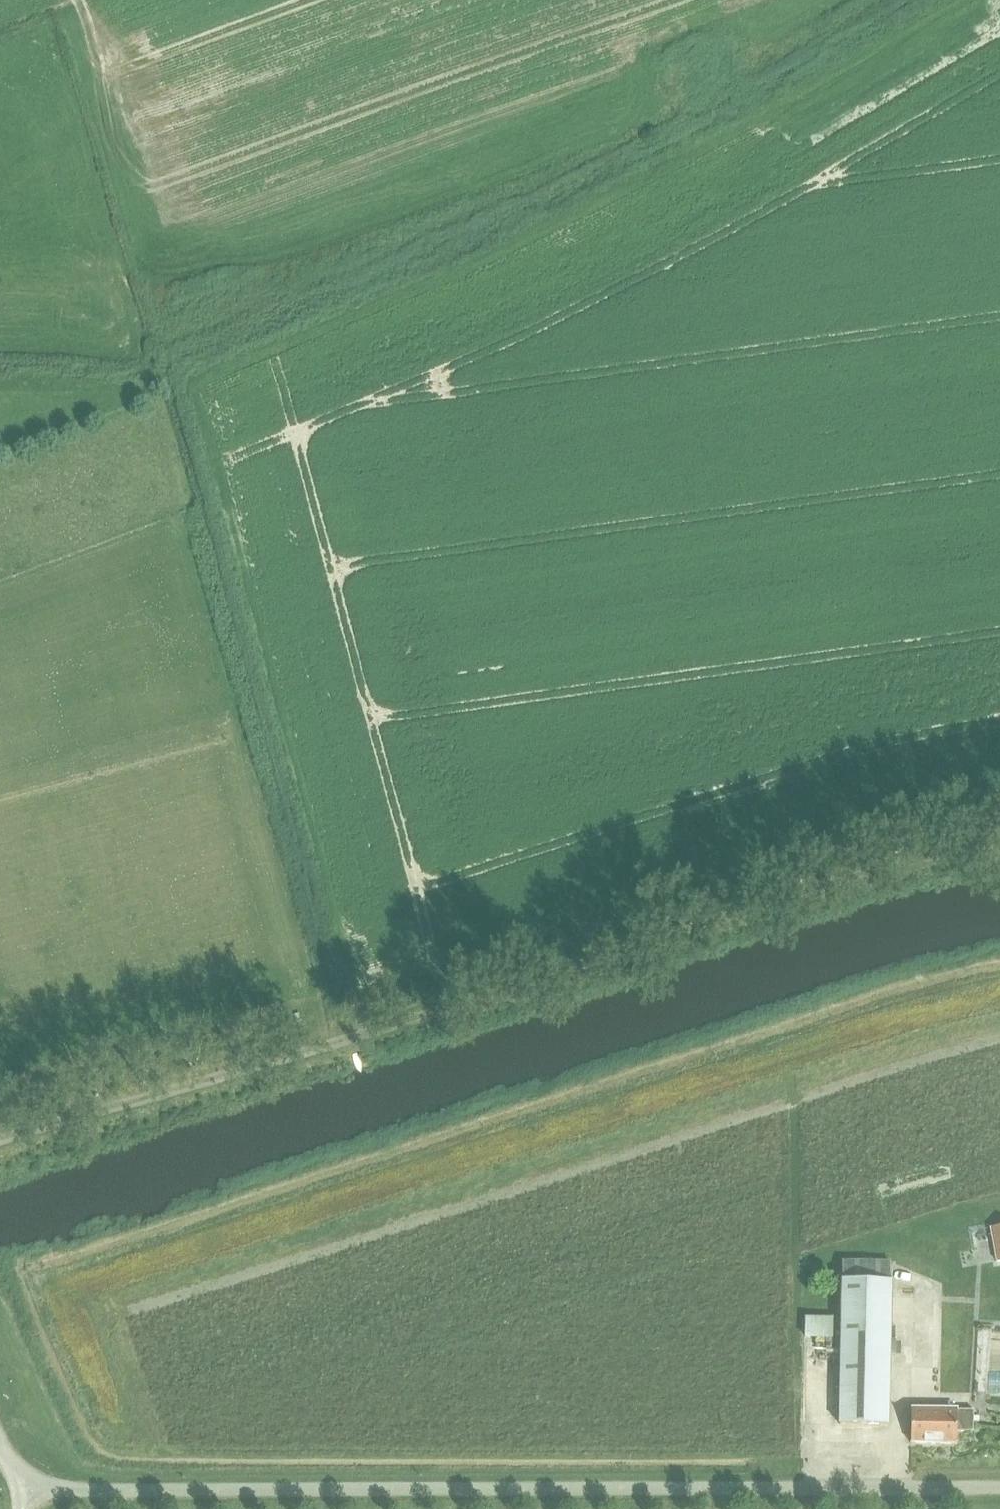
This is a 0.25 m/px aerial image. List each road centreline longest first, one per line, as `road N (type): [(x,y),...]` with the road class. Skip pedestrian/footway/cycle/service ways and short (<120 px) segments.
road 1 (track): [(0,1140),(350,1042),(805,893),(999,845)]
road 2 (unclassified): [(999,1487),(27,1486)]

